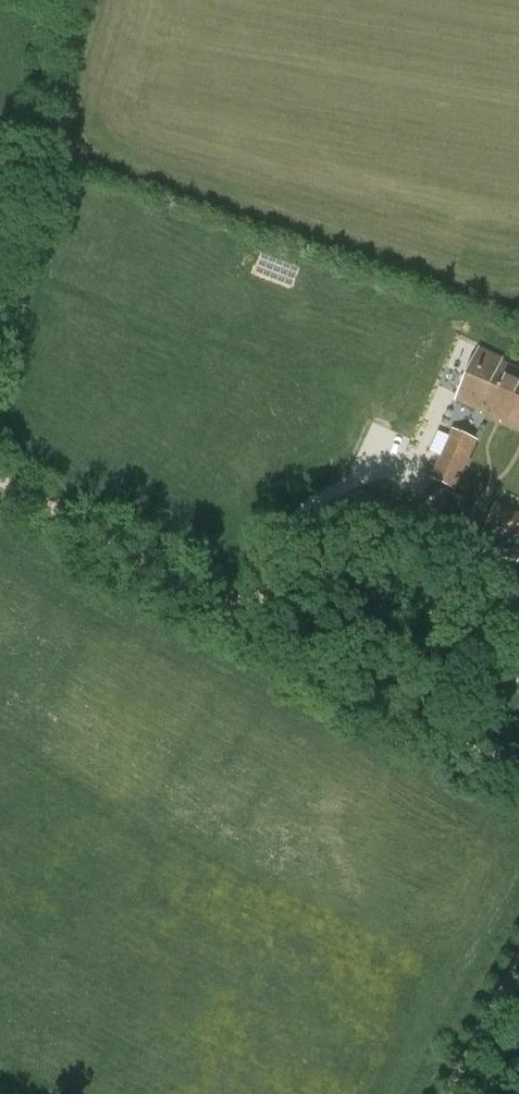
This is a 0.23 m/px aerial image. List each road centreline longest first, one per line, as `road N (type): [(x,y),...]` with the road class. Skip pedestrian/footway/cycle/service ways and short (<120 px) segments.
road 1 (track): [(0,477),(518,764)]
road 2 (unclassified): [(444,1093),(518,954)]

